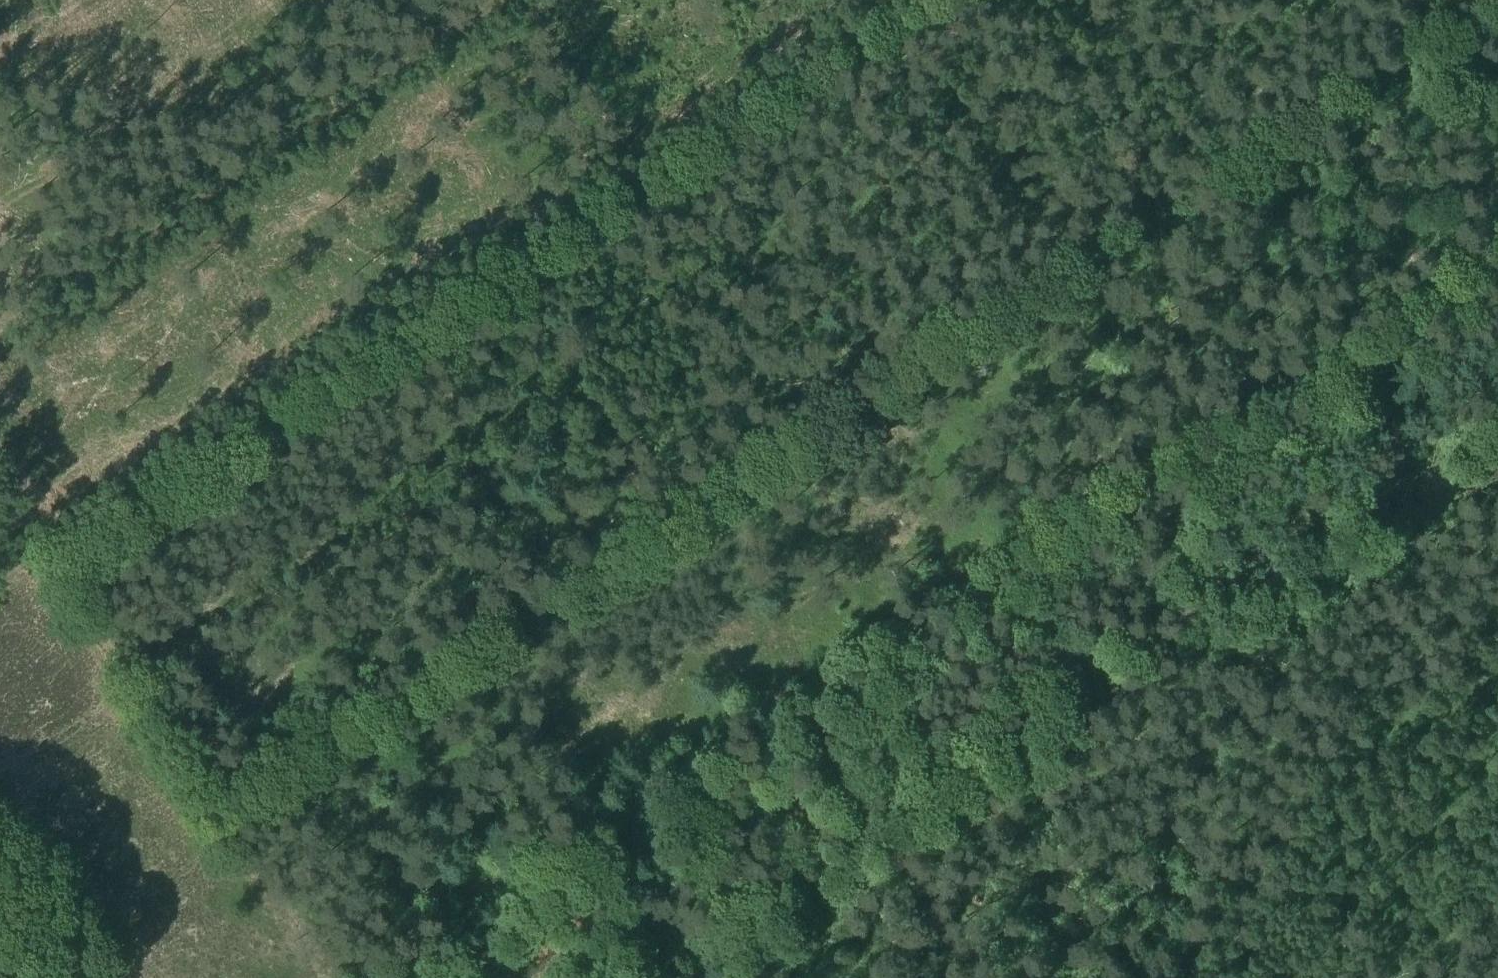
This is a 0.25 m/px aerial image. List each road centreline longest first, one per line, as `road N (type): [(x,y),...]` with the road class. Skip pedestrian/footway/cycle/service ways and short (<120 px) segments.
road 1 (track): [(0,325),(491,0)]
road 2 (track): [(319,977),(0,536)]

